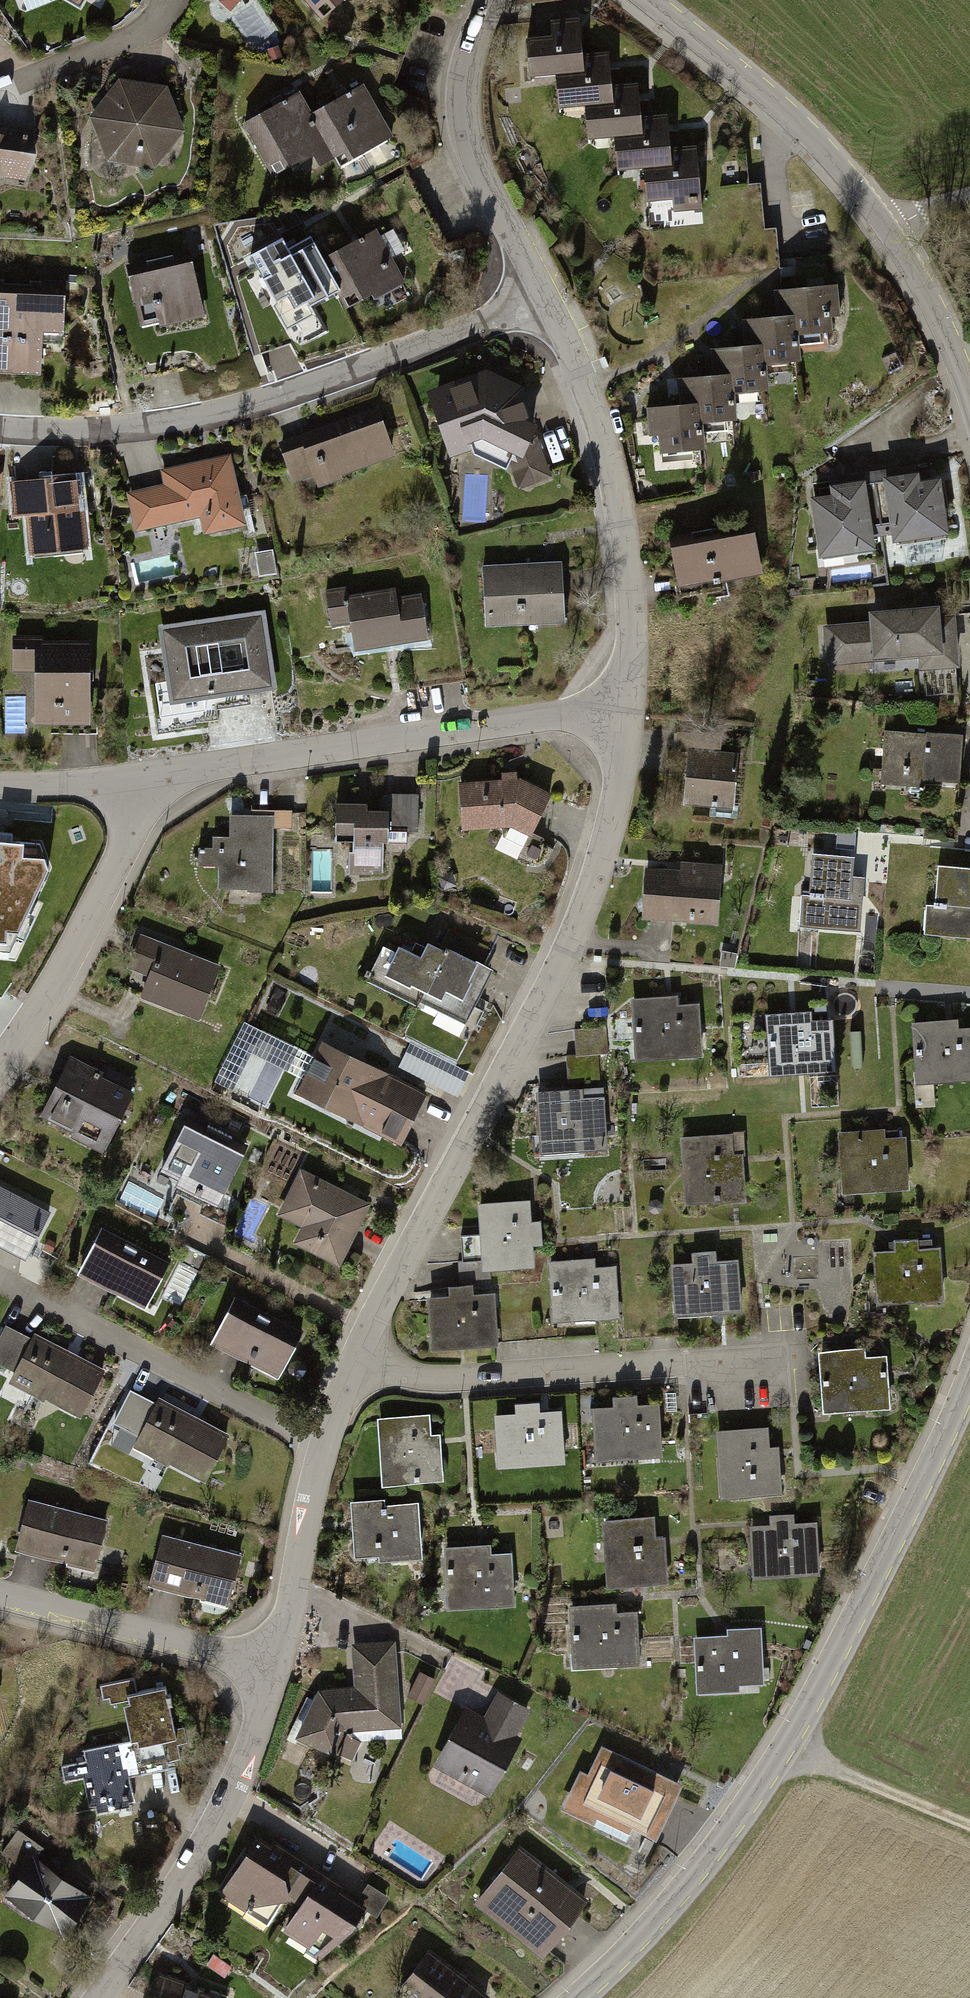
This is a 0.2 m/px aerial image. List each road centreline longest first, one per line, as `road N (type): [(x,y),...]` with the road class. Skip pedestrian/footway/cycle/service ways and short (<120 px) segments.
road 1 (tertiary): [(580,1997),(692,1878),(759,1787),(855,1624),(969,1380)]
road 2 (residential): [(632,706),(608,840),(566,954),(354,1361)]
road 3 (residential): [(0,430),(115,429),(210,415),(547,298)]
road 4 (tertiary): [(969,392),(930,299),(853,183),(771,100),(646,0)]
road 5 (residential): [(130,779),(632,706)]
road 6 (residential): [(775,1358),(450,1381),(354,1361)]
road 7 (residential): [(547,298),(598,416),(619,499),(635,637),(632,706)]
road 8 (residential): [(277,1670),(206,1851),(103,1997)]
road 9 (residential): [(493,0),(468,66),(464,122),(480,176),(547,298)]
road 10 (residential): [(354,1361),(322,1450),(277,1670)]
road 11 (residential): [(0,1060),(108,882),(132,810),(130,779)]
road 12 (residential): [(0,1599),(277,1670)]
road 13 (track): [(784,1745),(969,1822)]
road 14 (residential): [(22,81),(125,40),(159,19),(170,0)]
road 15 (residential): [(0,786),(130,779)]

